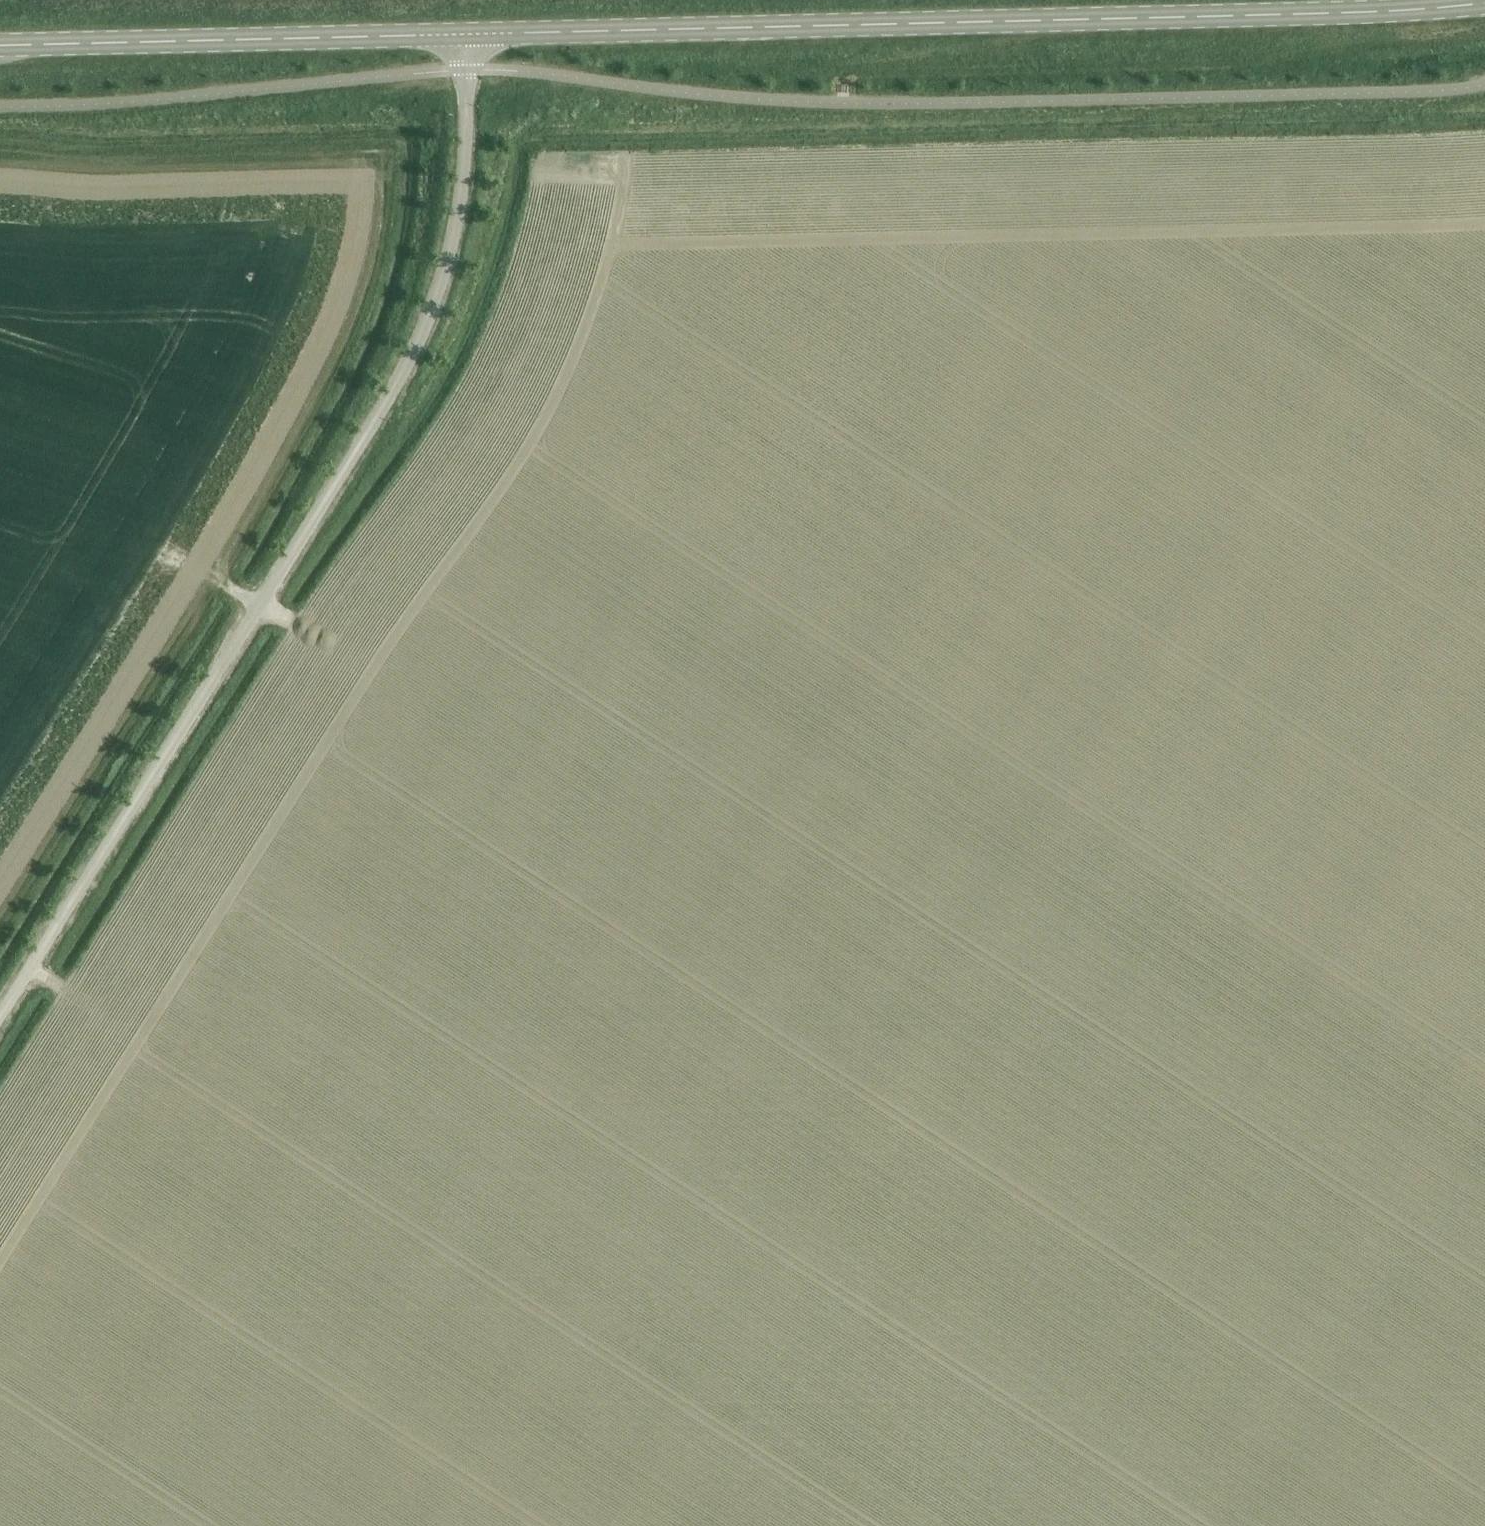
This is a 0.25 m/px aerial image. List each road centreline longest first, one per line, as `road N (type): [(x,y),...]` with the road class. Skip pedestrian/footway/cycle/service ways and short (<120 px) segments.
road 1 (unclassified): [(0,1016),(343,475),(439,294),(466,174),(468,35)]
road 2 (tertiary): [(468,35),(1484,8)]
road 3 (tertiary): [(0,46),(468,35)]

